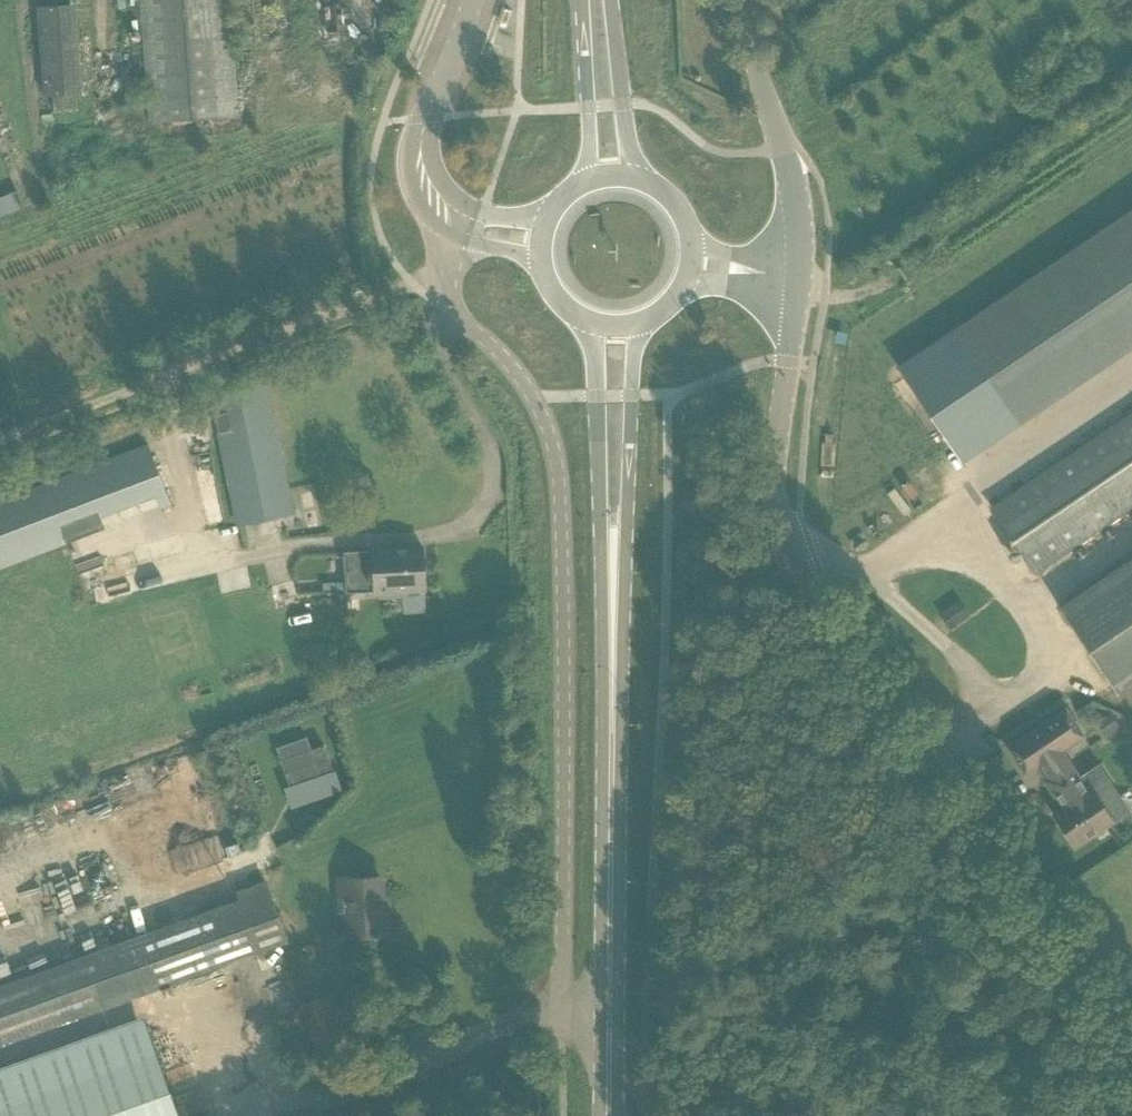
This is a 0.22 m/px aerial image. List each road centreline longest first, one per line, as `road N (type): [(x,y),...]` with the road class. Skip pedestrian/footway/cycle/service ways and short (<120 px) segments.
road 1 (unclassified): [(1131,1083),(801,576),(783,530),(778,481),(785,271)]
road 2 (unclassified): [(455,236),(444,286),(471,330),(535,401),(557,470),(567,1041)]
road 3 (primary): [(610,1115),(612,569)]
road 4 (unclassified): [(785,271),(781,150),(760,83),(750,0)]
road 5 (primary): [(587,321),(601,524),(612,569)]
road 6 (primary): [(612,569),(640,322)]
road 7 (primary): [(645,181),(610,0)]
road 8 (primary): [(585,0),(585,180)]
road 9 (tertiary): [(429,119),(407,155),(408,181),(421,208),(455,236)]
road 10 (tertiary): [(429,119),(472,0)]

